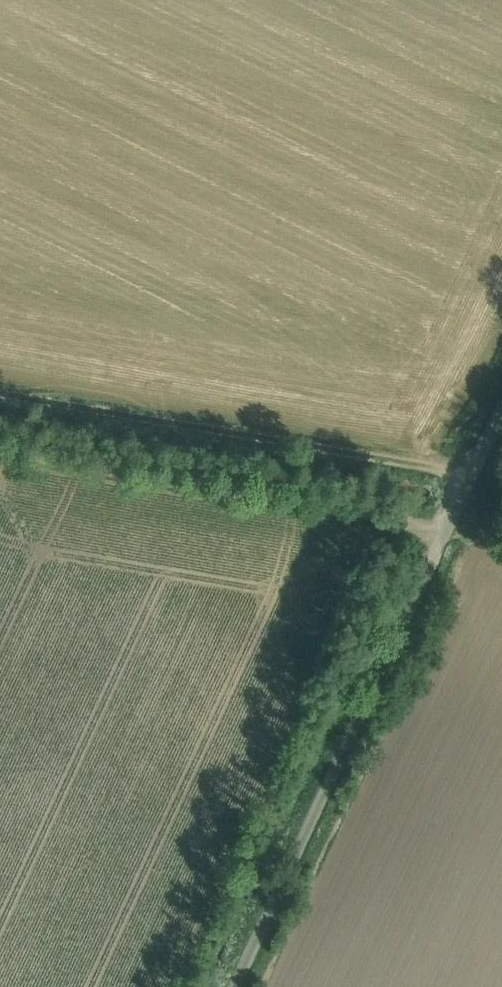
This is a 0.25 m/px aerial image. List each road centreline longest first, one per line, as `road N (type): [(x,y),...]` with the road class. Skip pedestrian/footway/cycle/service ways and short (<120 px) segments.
road 1 (track): [(235,986),(501,420)]
road 2 (track): [(477,473),(0,390)]
road 3 (track): [(446,532),(0,452)]

